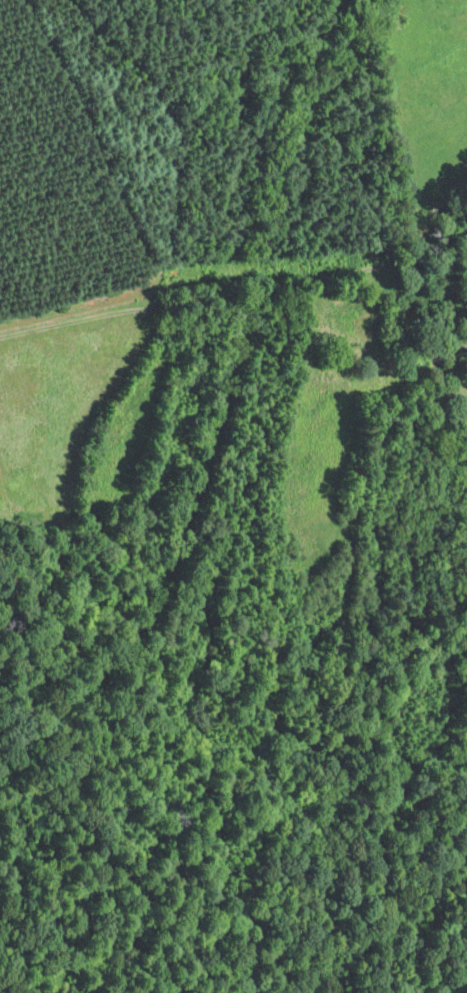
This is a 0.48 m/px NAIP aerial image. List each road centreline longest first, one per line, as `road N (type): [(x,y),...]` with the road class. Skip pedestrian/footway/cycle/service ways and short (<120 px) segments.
road 1 (residential): [(466,192),(410,272),(350,293),(0,355)]

